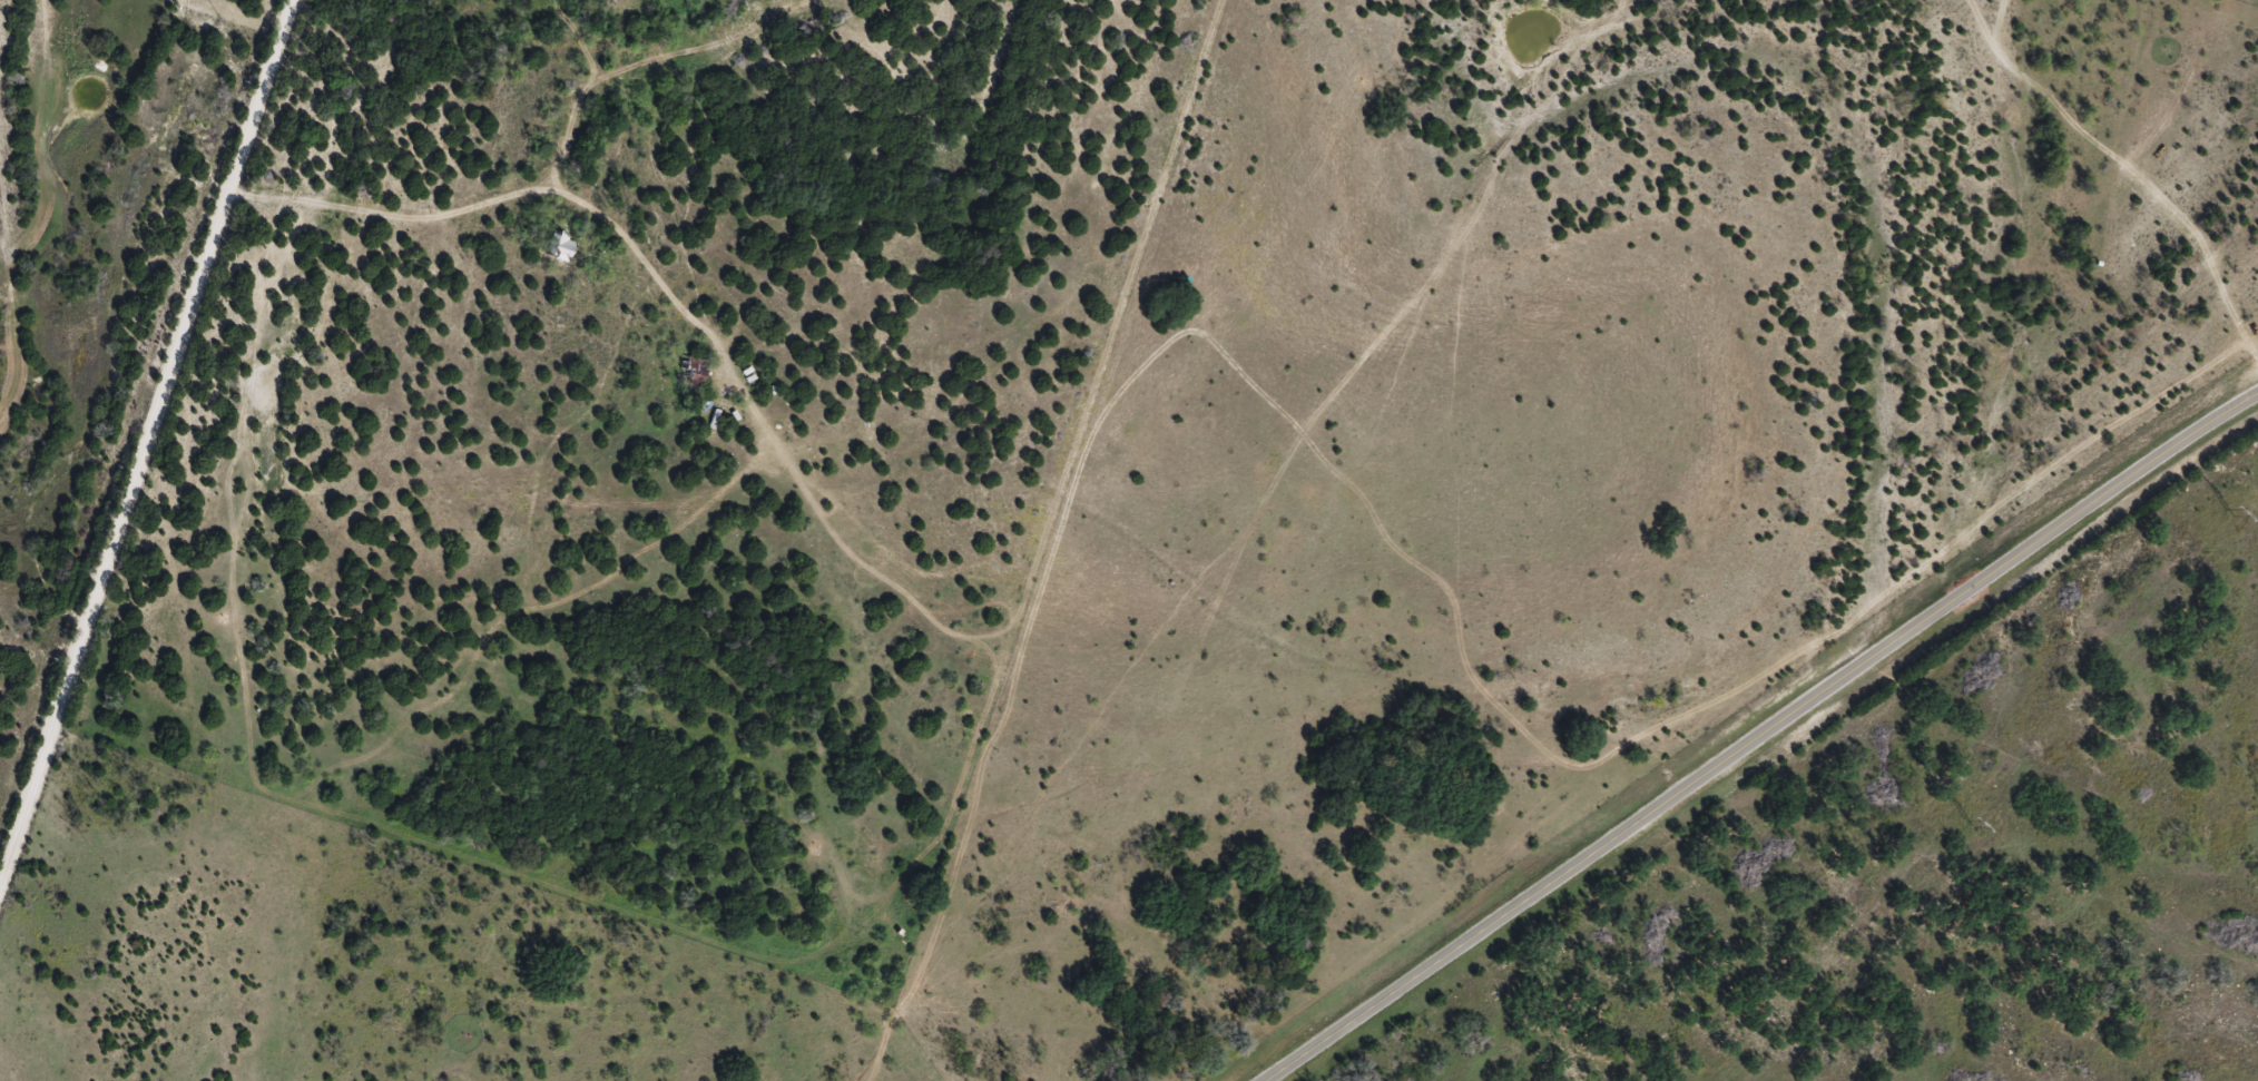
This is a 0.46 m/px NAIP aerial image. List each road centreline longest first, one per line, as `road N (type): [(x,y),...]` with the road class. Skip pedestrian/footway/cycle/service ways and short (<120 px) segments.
road 1 (tertiary): [(1264,1080),(2257,393)]
road 2 (residential): [(0,995),(287,0)]

